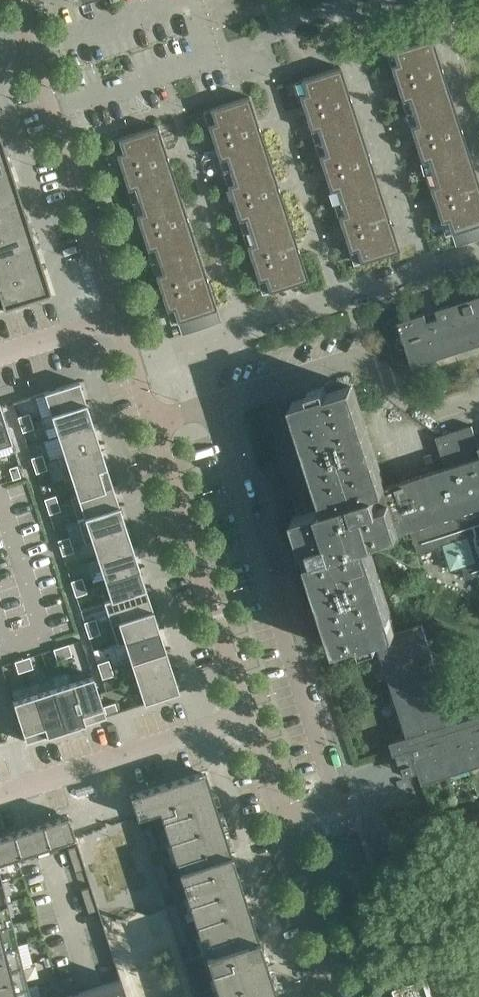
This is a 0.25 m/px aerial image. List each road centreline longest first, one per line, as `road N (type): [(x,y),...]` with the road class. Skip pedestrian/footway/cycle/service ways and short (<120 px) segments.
road 1 (residential): [(279,818),(326,802),(335,786),(208,404)]
road 2 (residential): [(132,364),(478,256)]
road 3 (residential): [(118,317),(13,0)]
road 4 (residential): [(245,715),(151,421)]
road 5 (residential): [(208,404),(360,356),(438,409),(478,397)]
road 6 (residential): [(0,794),(245,715)]
road 7 (residential): [(339,996),(279,818)]
road 8 (residential): [(0,355),(118,317)]

